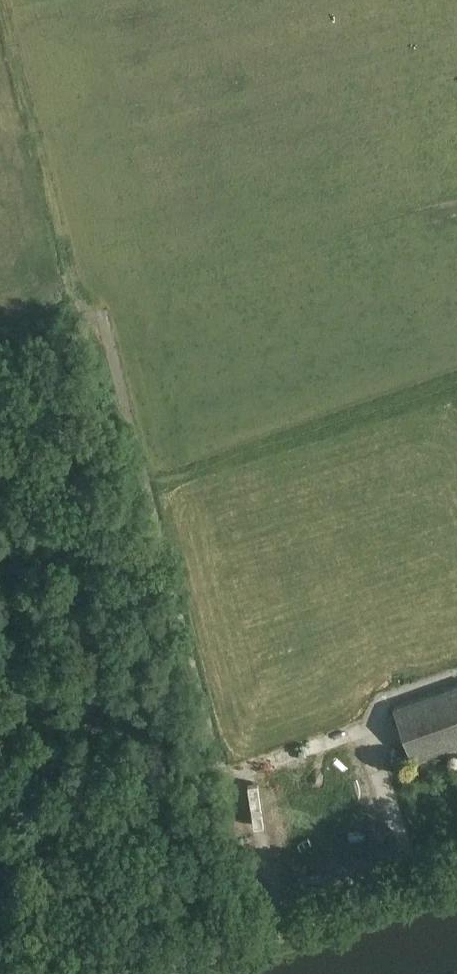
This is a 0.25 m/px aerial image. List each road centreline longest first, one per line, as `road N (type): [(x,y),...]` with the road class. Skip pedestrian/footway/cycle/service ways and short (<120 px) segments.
road 1 (unclassified): [(155,973),(456,868)]

